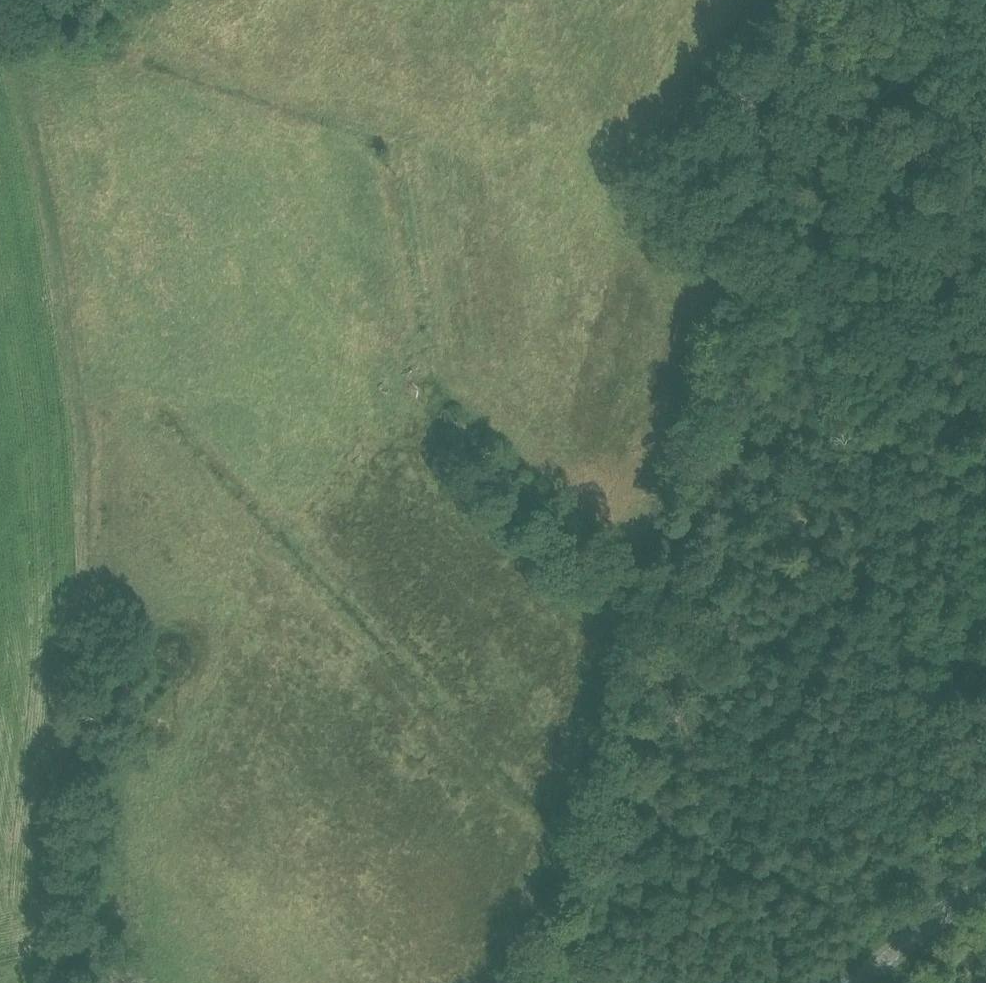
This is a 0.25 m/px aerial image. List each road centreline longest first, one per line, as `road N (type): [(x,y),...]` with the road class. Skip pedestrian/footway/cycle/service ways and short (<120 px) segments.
road 1 (unclassified): [(985,228),(901,0)]
road 2 (tertiary): [(857,982),(985,879)]

